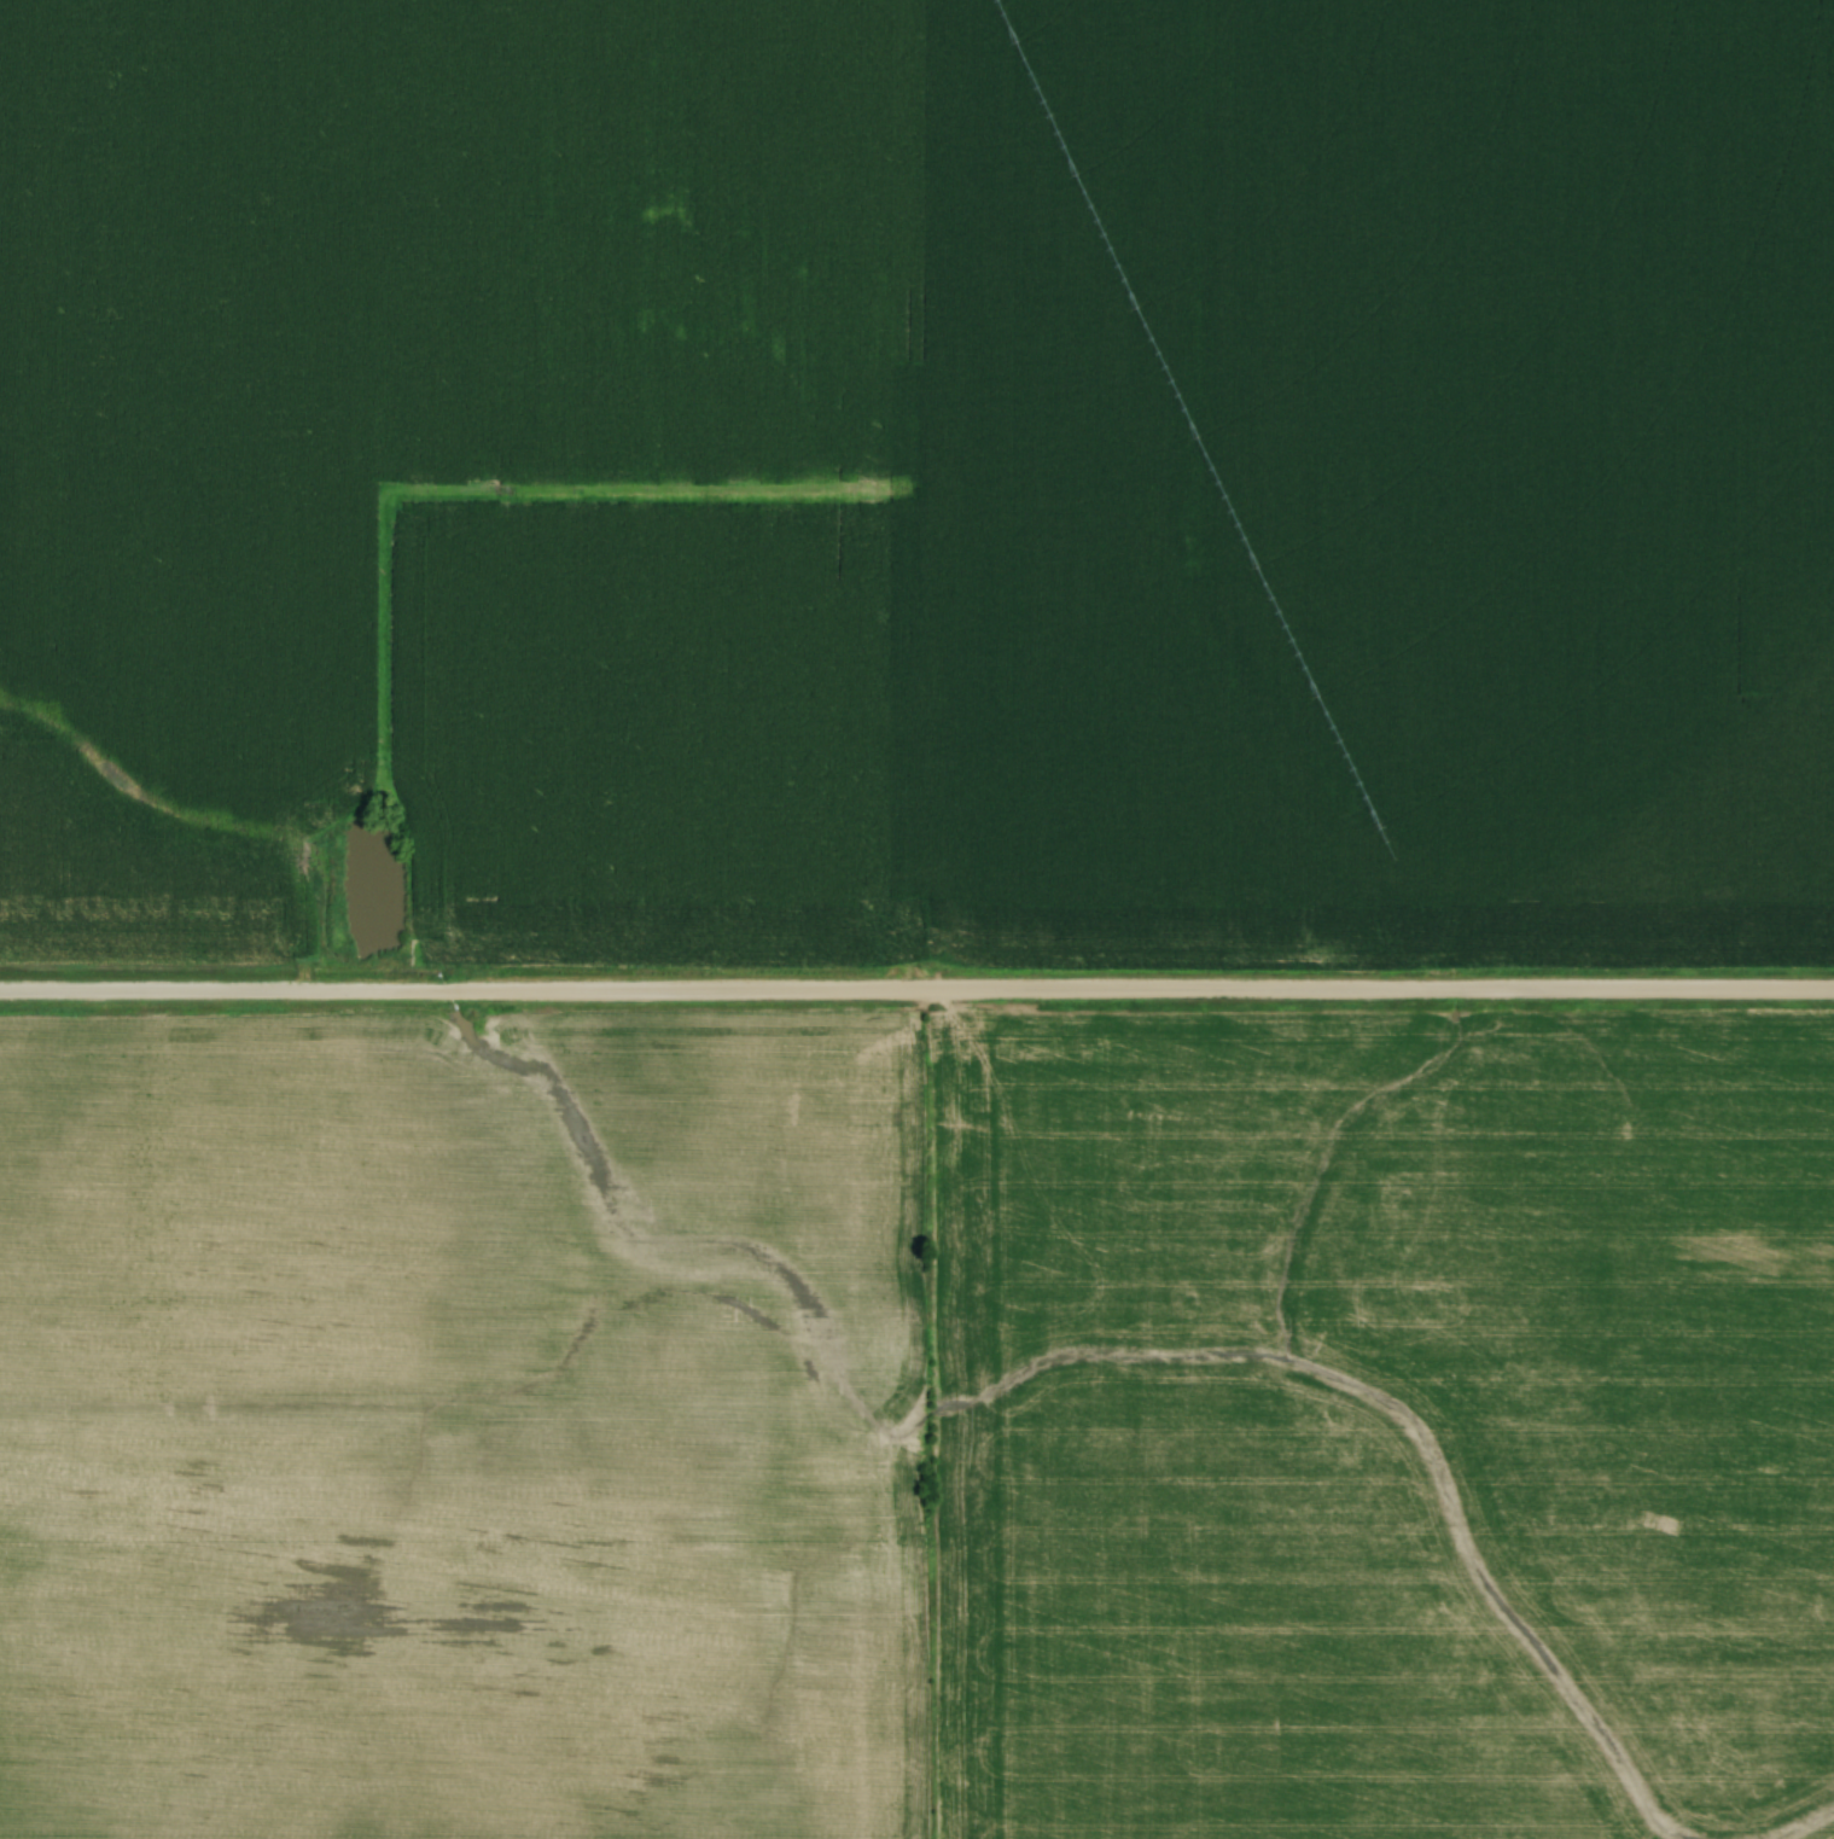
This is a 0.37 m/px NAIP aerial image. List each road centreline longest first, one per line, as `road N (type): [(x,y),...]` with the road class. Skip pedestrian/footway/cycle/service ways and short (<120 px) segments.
road 1 (residential): [(0,998),(1833,996)]

